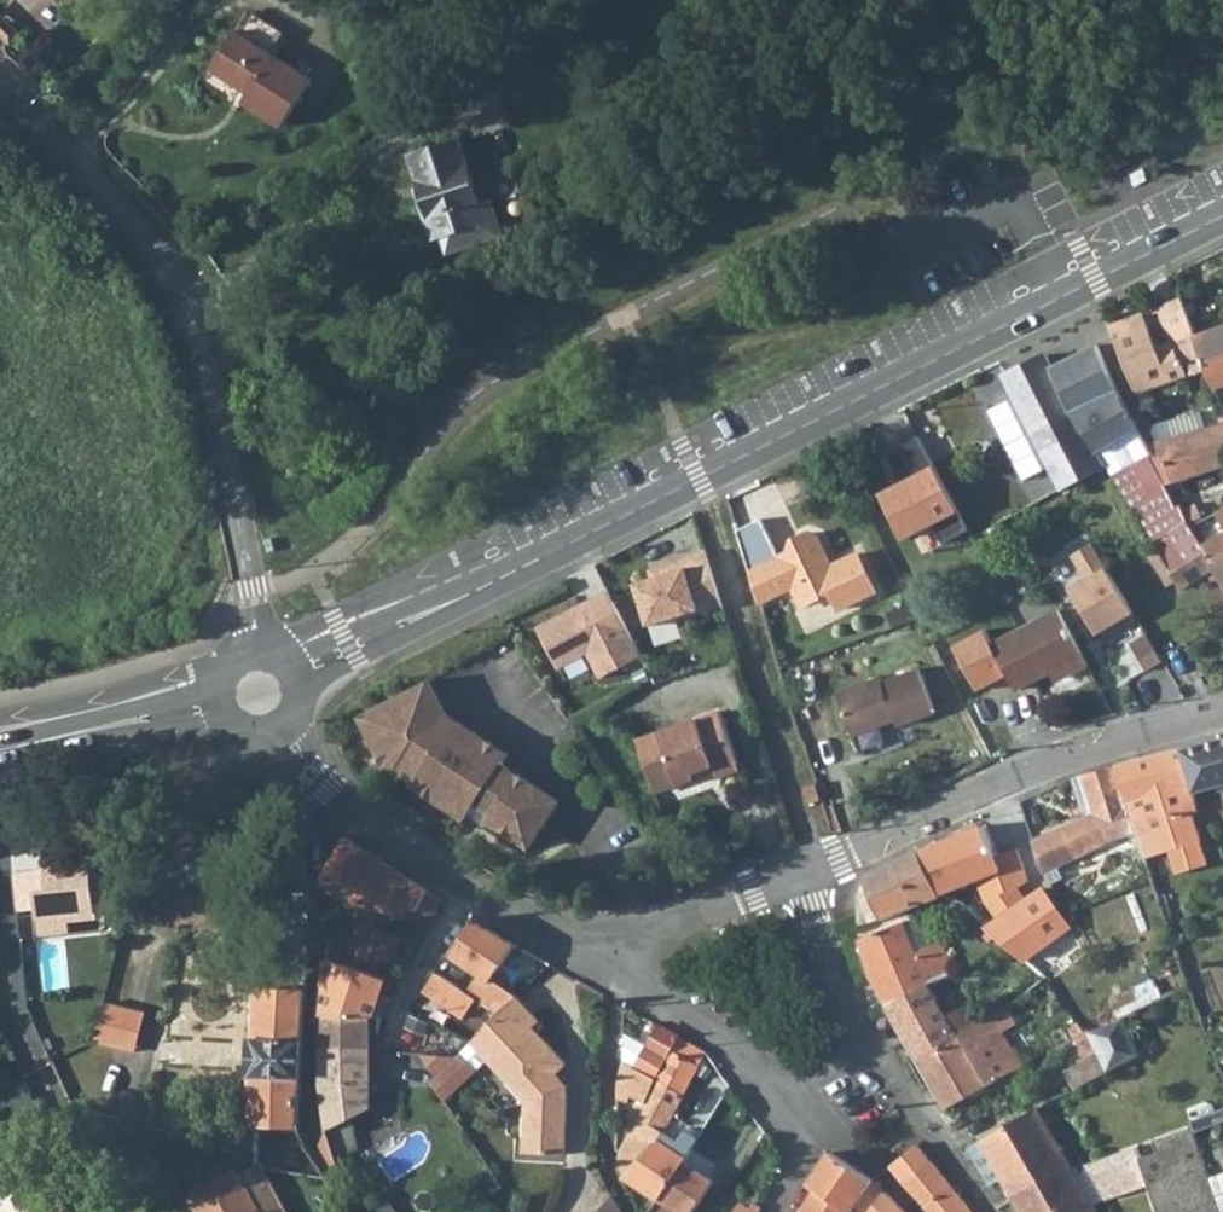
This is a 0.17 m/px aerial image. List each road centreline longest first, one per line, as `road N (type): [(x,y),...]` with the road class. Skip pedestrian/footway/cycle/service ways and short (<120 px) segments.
road 1 (tertiary): [(303,672),(1222,218)]
road 2 (residential): [(257,646),(195,296),(163,252),(0,93)]
road 3 (residential): [(808,873),(1064,753),(1222,710)]
road 4 (residential): [(342,799),(317,851),(310,1092),(318,1149)]
road 5 (residential): [(342,799),(474,892),(588,927)]
road 6 (residential): [(588,927),(597,958),(724,1045),(778,1106)]
road 7 (residential): [(588,927),(662,922),(808,873)]
road 8 (tertiary): [(0,749),(220,704)]
road 9 (residential): [(871,1043),(811,905),(808,873)]
road 10 (residential): [(813,1134),(875,1167),(920,1130)]

